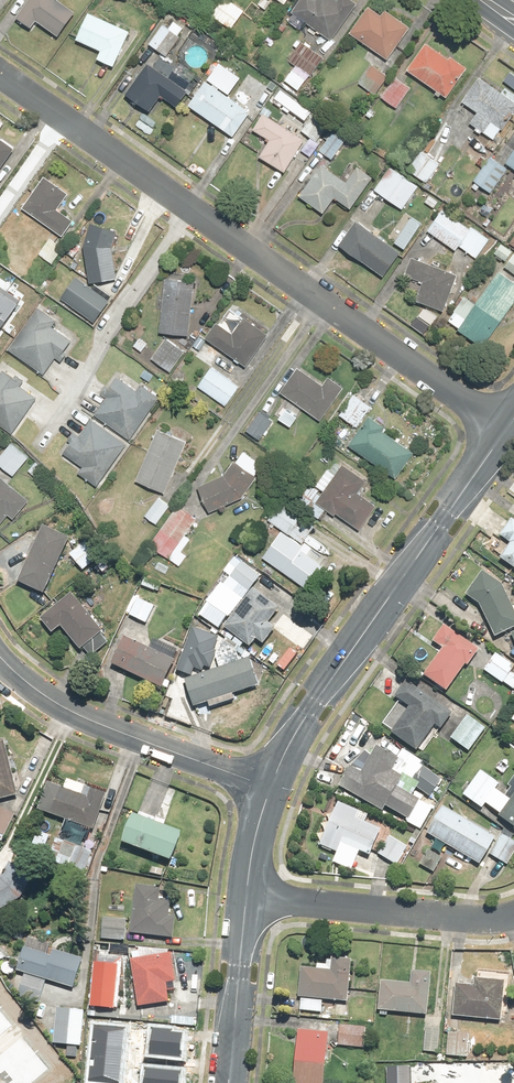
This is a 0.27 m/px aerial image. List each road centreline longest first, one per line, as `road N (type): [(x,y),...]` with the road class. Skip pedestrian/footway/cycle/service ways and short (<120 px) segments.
road 1 (residential): [(509,429),(0,71)]
road 2 (tertiary): [(270,788),(328,683),(509,429)]
road 3 (residential): [(0,656),(81,715),(270,788)]
road 4 (residential): [(246,896),(474,920),(513,915)]
road 5 (tertiary): [(228,1082),(246,896)]

